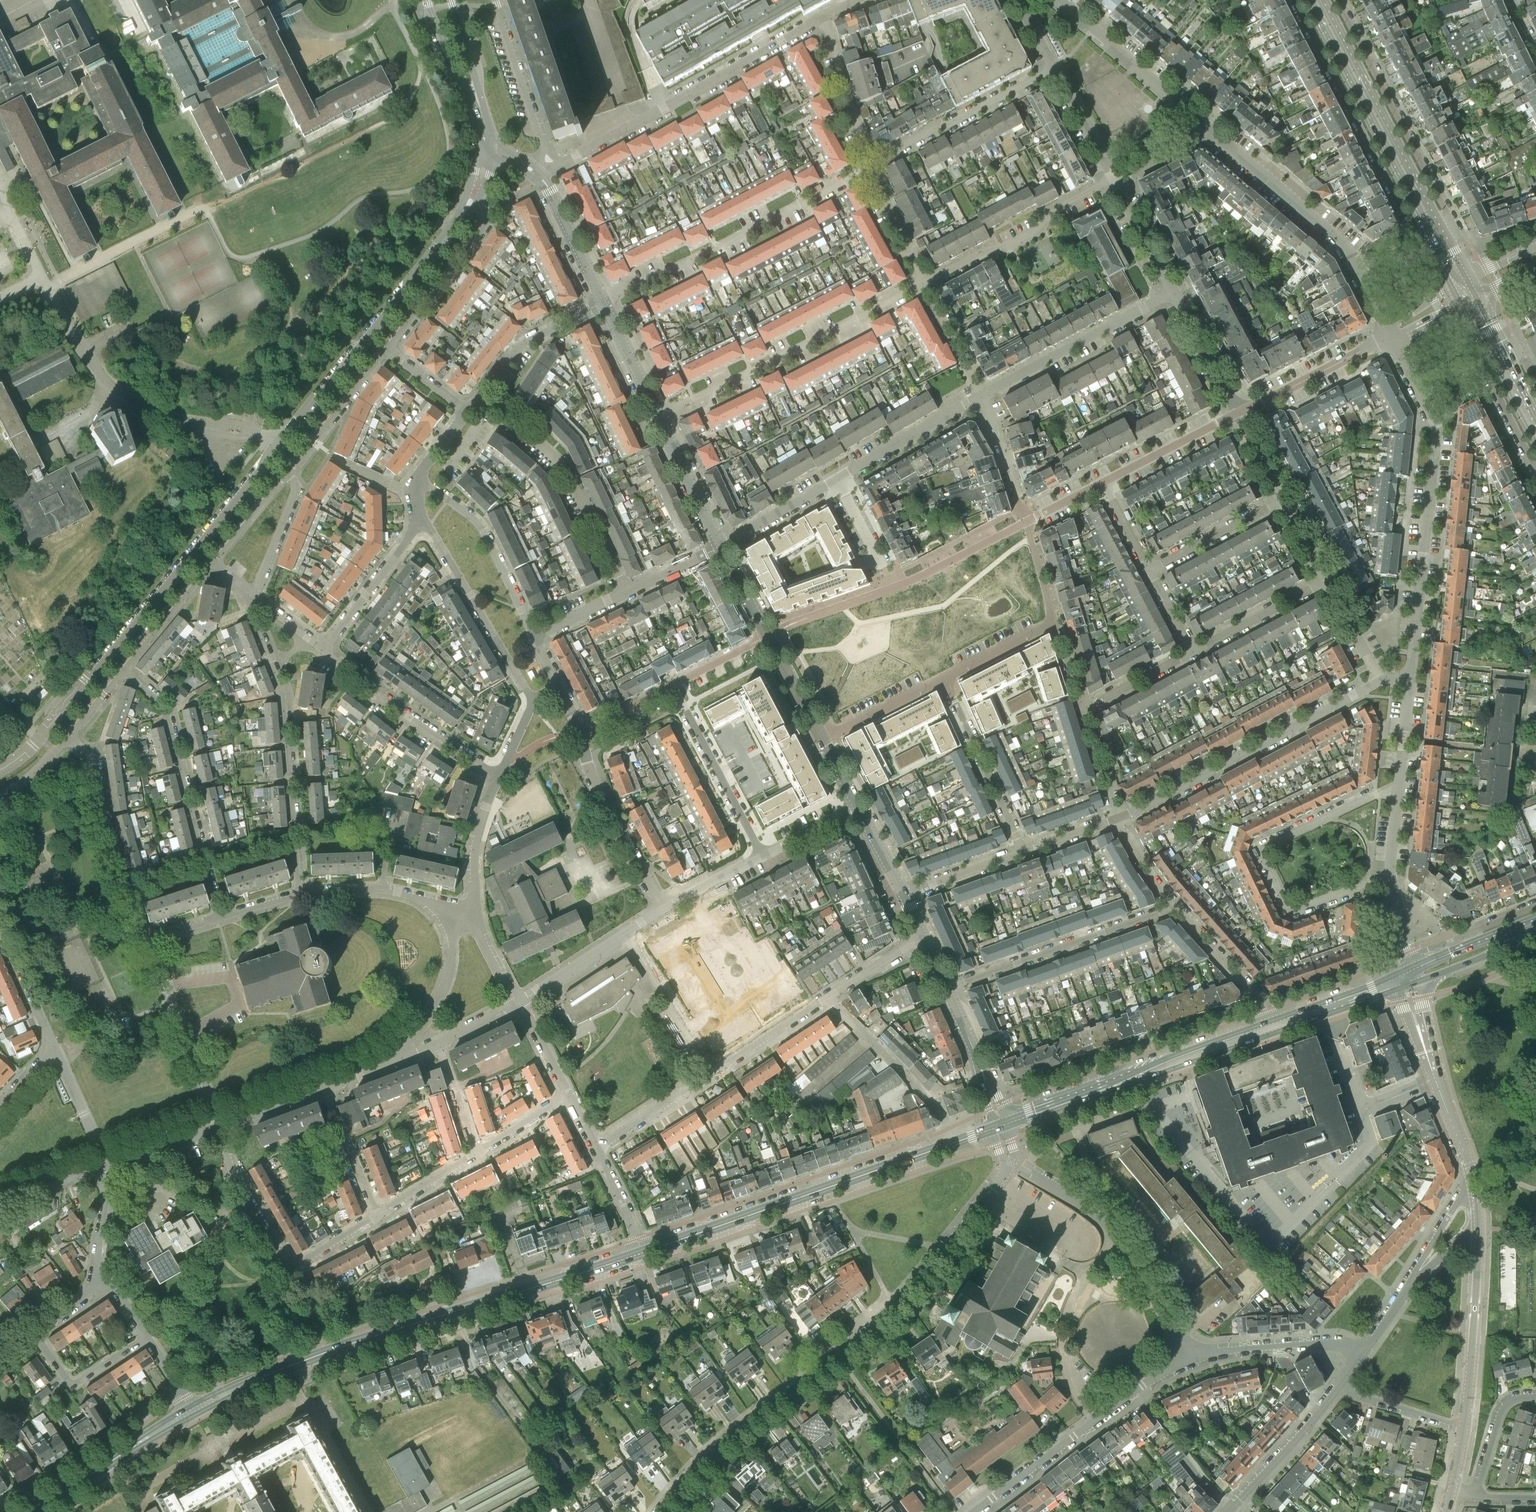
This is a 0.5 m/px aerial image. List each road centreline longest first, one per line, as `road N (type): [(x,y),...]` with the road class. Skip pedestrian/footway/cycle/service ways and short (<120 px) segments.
road 1 (residential): [(476,190),(186,561),(39,737),(0,770)]
road 2 (residential): [(660,1511),(720,1446),(884,1321),(1008,1163)]
road 3 (primary): [(642,1253),(285,1368)]
road 4 (residential): [(1410,676),(1437,428),(1391,336)]
road 5 (primary): [(957,1142),(642,1253)]
road 6 (residential): [(823,15),(540,175)]
road 7 (residential): [(1389,883),(1291,909),(1262,850),(1400,785)]
road 8 (residential): [(303,895),(282,690),(254,596)]
road 9 (residential): [(658,415),(924,281)]
road 10 (residential): [(1118,817),(1381,679)]
road 11 (residential): [(604,302),(867,166)]
road 12 (residential): [(1294,0),(1417,238),(1430,237)]
road 13 (residential): [(1190,1361),(1169,1309),(1121,1234),(1077,1199),(1008,1163)]
road 14 (residential): [(1391,336),(1341,240),(1211,133)]
road 15 (secondary): [(1451,245),(1323,0)]
road 16 (residential): [(1451,245),(1458,233),(1338,0)]
road 17 (residential): [(124,671),(168,713),(225,918)]
road 18 (secondary): [(1308,0),(1430,237)]
road 19 (residential): [(624,591),(568,470),(484,393)]
road 20 (residential): [(946,989),(1173,907)]
road 21 (residential): [(147,941),(105,825),(96,761),(69,737)]
road 22 (residential): [(418,516),(535,702)]
road 23 (residential): [(924,281),(1044,228),(1061,210),(1117,181)]
road 24 (residential): [(983,395),(1175,292)]
road 25 (residential): [(500,773),(323,650)]
road 26 (residential): [(867,166),(1055,67)]
road 27 (residential): [(1211,133),(1057,0)]
road 28 (residential): [(221,1128),(147,941)]
road 29 (residential): [(663,910),(607,807),(580,731)]
road 30 (residential): [(763,858),(673,684)]
road 31 (residential): [(534,634),(479,525),(420,481)]
road 32 (secondary): [(1463,1428),(1478,1233)]
road 33 (residential): [(387,350),(485,225),(476,190)]
road 34 (residential): [(957,1142),(950,1124),(830,999)]
road 35 (residential): [(942,676),(1025,849)]
road 36 (residential): [(540,175),(542,134),(496,0)]
road 37 (primary): [(1269,1021),(1105,1090)]
road 38 (primary): [(1105,1090),(1273,1033)]
road 39 (residential): [(1190,1361),(1318,1344),(1345,1344),(1362,1355)]
road 40 (residential): [(1239,413),(1391,336)]
road 41 (residential): [(716,1074),(630,930)]
road 42 (residential): [(838,479),(983,395)]
road 43 (residential): [(1228,1511),(1338,1388)]
road 44 (residential): [(323,650),(418,516)]
road 45 (residential): [(383,1069),(447,986),(450,928)]
road 46 (residential): [(297,1266),(250,1198),(221,1128)]
road 47 (residential): [(450,928),(413,897),(303,895)]
road 48 (residential): [(288,473),(387,350)]
road 49 (residential): [(867,166),(823,15)]
road 50 (residential): [(484,393),(520,349),(604,302)]
road 51 (residential): [(1095,1420),(972,1511)]
road 52 (residential): [(1194,651),(1329,580)]
road 53 (residential): [(1151,569),(1285,499)]
road 54 (residential): [(1104,481),(1239,413)]
road 55 (residential): [(476,916),(474,851),(500,773)]
road 56 (residential): [(35,1333),(77,1380),(145,1336)]
road 57 (tertiary): [(721,544),(658,415)]
road 58 (tertiary): [(604,302),(540,175)]
road 59 (residential): [(598,1152),(716,1074)]
road 60 (residential): [(124,671),(214,563)]
road 61 (residential): [(1239,413),(1175,292)]
road 62 (residential): [(716,1074),(830,999)]
road 63 (primary): [(1397,974),(1269,1021)]
road 64 (residential): [(376,1217),(327,1090)]
road 65 (residential): [(821,737),(942,676)]
road 66 (primary): [(1273,1033),(1400,988)]
road 67 (residential): [(54,1047),(0,924)]
road 68 (residential): [(721,544),(838,479)]
road 69 (residential): [(518,1003),(630,930)]
road 70 (residential): [(1026,521),(983,395)]
road 71 (residential): [(254,596),(295,489),(288,473)]
road 72 (residential): [(1338,1388),(1463,1428)]
road 73 (primary): [(1414,983),(1535,934)]
road 74 (residential): [(903,895),(1025,849)]
road 75 (residential): [(1055,67),(1117,181)]
road 76 (residential): [(106,1165),(54,1047)]
road 77 (residential): [(983,395),(924,281)]
road 78 (residential): [(924,281),(867,166)]
road 79 (residential): [(1491,359),(1484,373),(1535,472)]
road 80 (residential): [(942,676),(1055,619)]
road 81 (residential): [(1259,999),(1173,907)]
road 82 (residential): [(1083,709),(1194,651)]
road 83 (tertiary): [(658,415),(604,302)]
road 84 (residential): [(1175,292),(1117,181)]
road 85 (residential): [(1535,1396),(1503,1409),(1477,1495)]
road 86 (residential): [(106,1165),(221,1128)]

